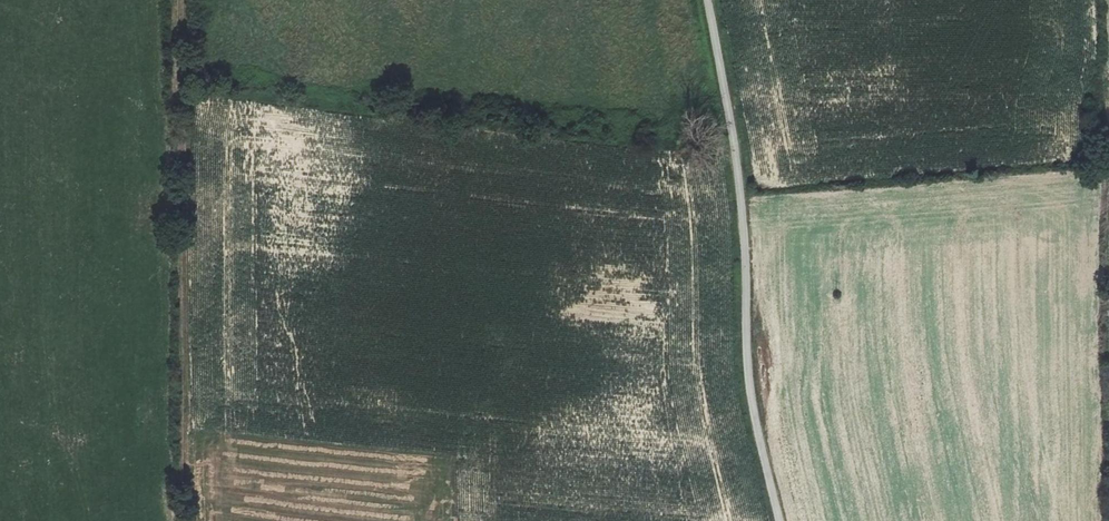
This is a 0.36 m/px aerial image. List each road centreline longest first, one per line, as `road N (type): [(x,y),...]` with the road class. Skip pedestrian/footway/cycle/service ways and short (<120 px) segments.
road 1 (unclassified): [(709,0),(735,153),(743,366),(776,520)]
road 2 (track): [(181,0),(188,520)]

